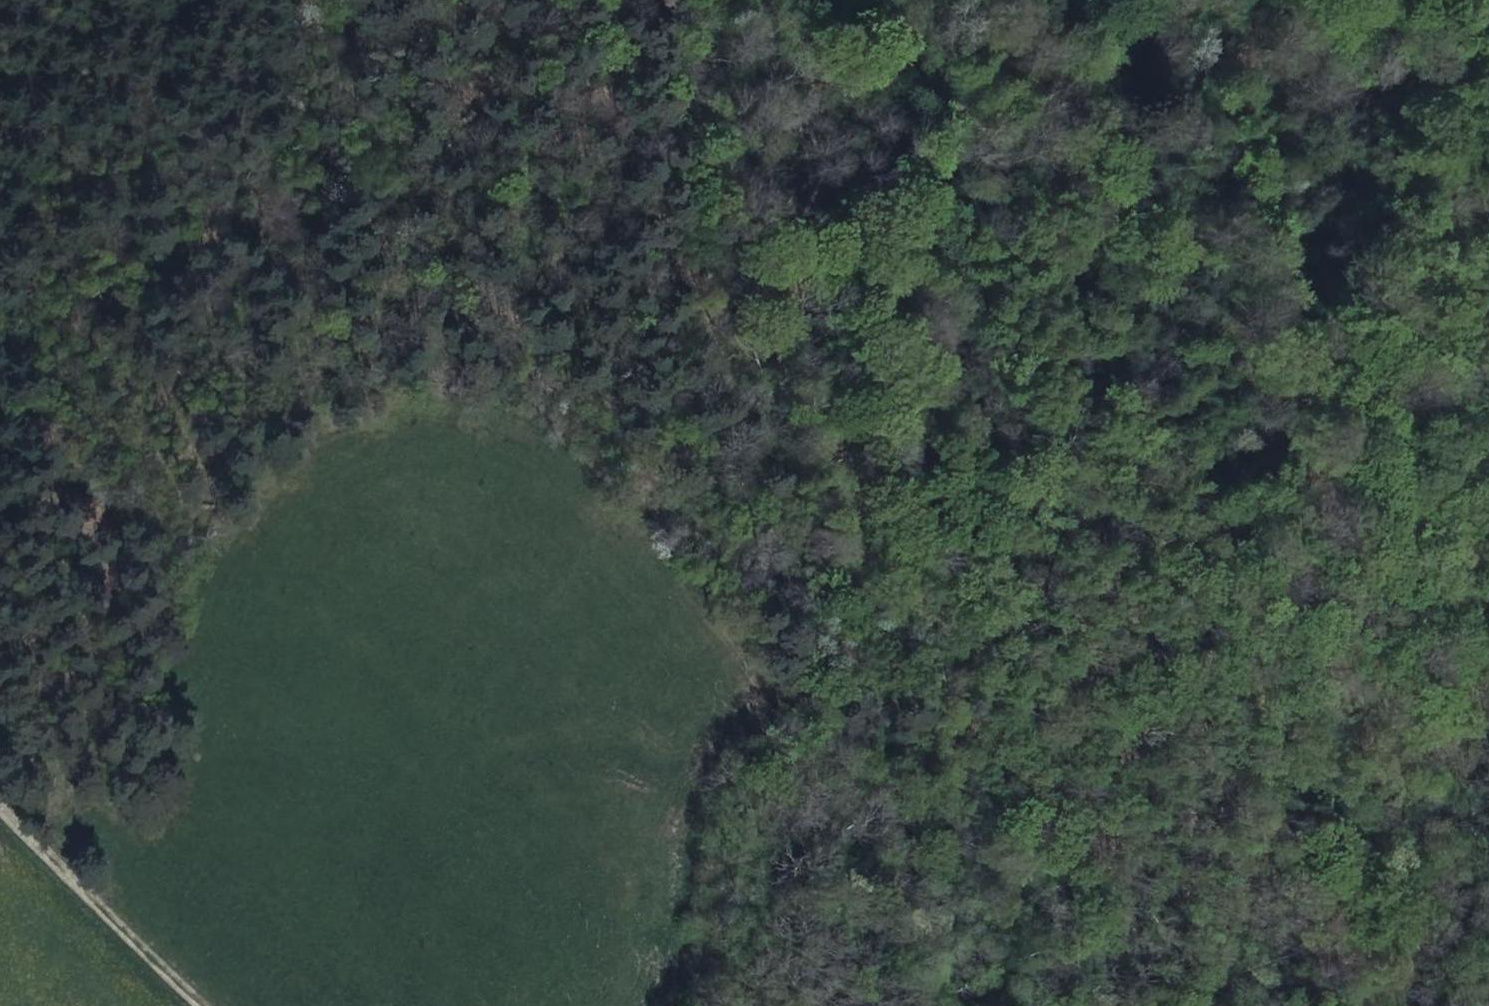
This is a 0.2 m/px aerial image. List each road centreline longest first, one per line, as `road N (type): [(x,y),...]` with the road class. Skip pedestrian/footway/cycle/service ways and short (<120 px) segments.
road 1 (track): [(204,1005),(0,803)]

